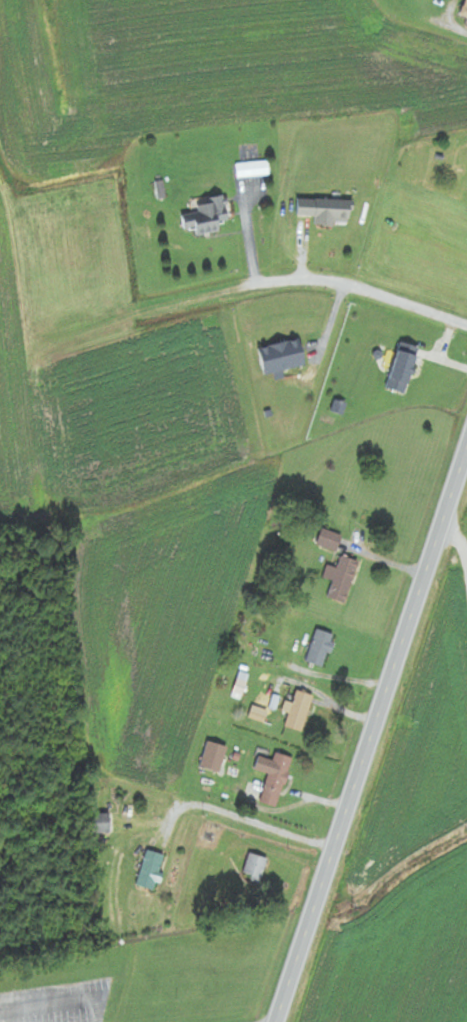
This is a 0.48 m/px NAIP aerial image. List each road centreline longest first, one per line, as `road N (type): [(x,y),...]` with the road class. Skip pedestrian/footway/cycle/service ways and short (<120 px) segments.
road 1 (primary): [(278,1021),(466,453)]
road 2 (residential): [(33,349),(191,299),(298,278),(354,287),(466,325)]

